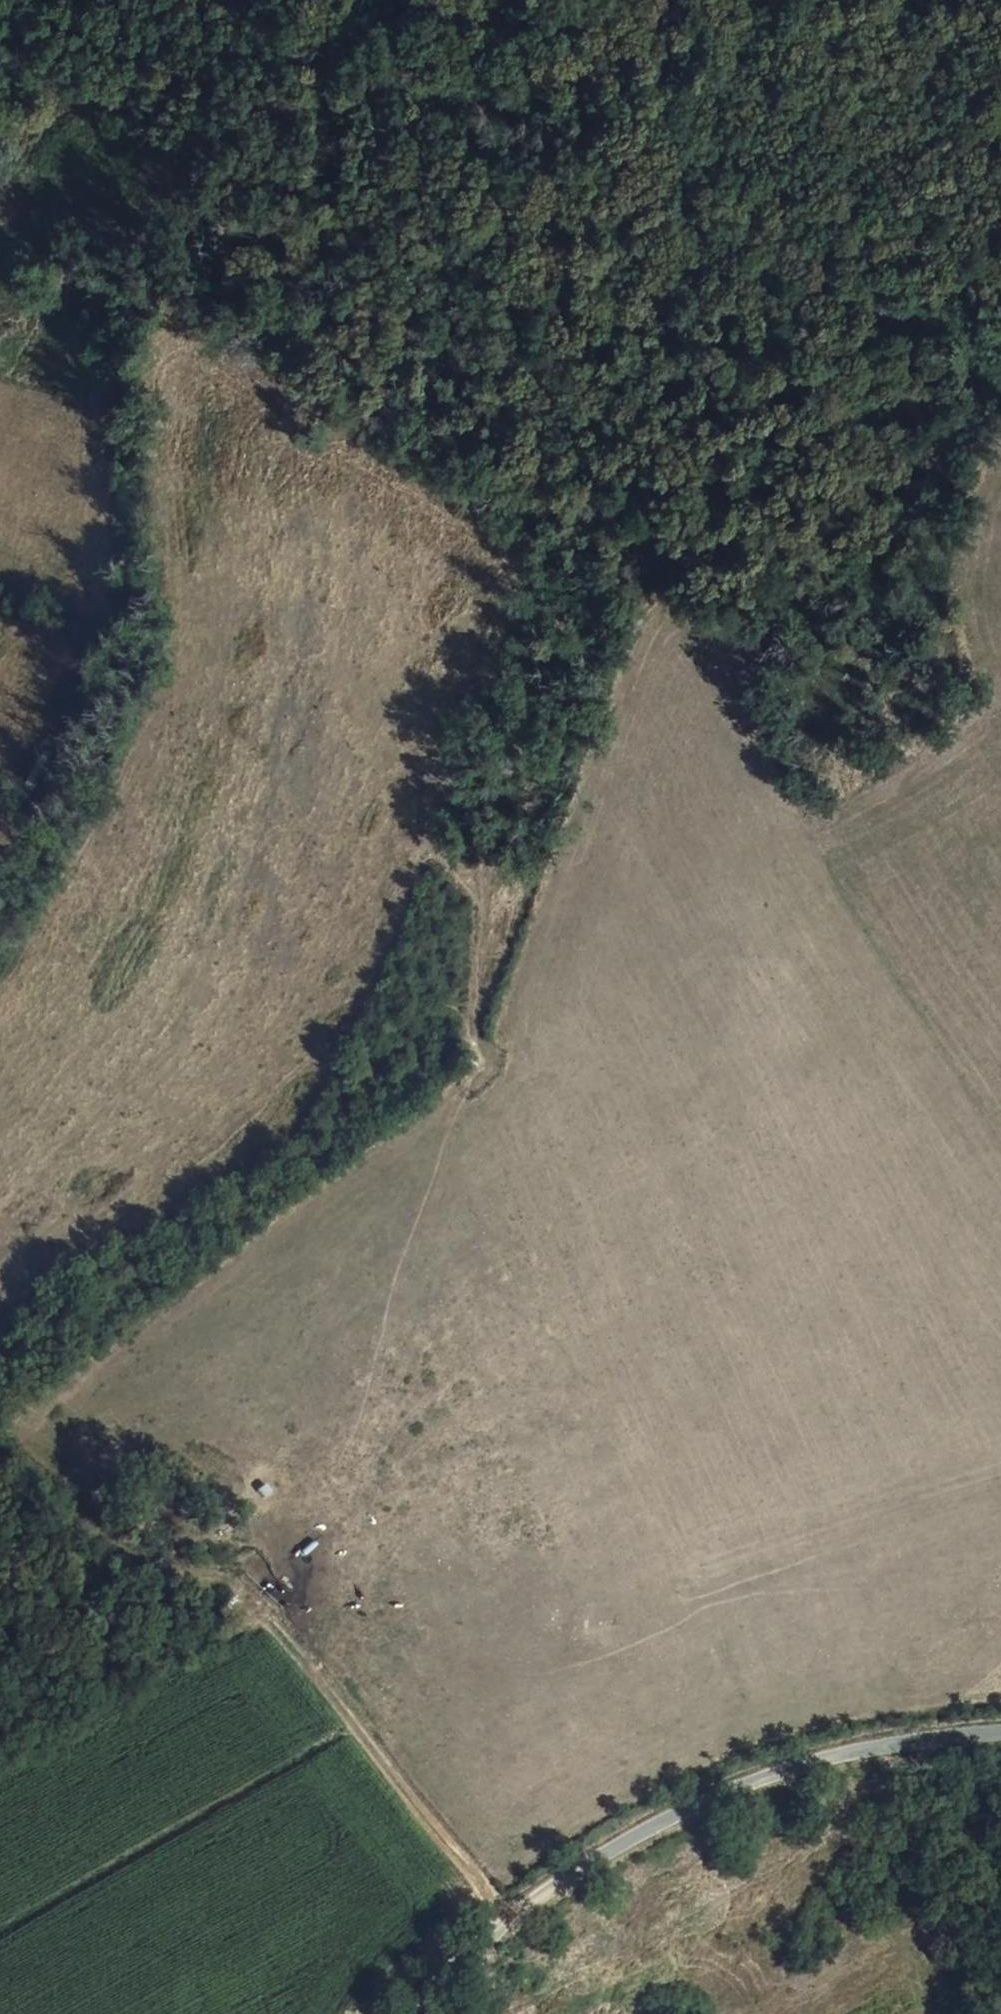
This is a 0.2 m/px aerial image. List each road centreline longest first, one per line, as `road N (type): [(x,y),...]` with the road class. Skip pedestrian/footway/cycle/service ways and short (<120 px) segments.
road 1 (unclassified): [(1000,1740),(855,1753),(652,1839),(517,1921),(430,2013)]

